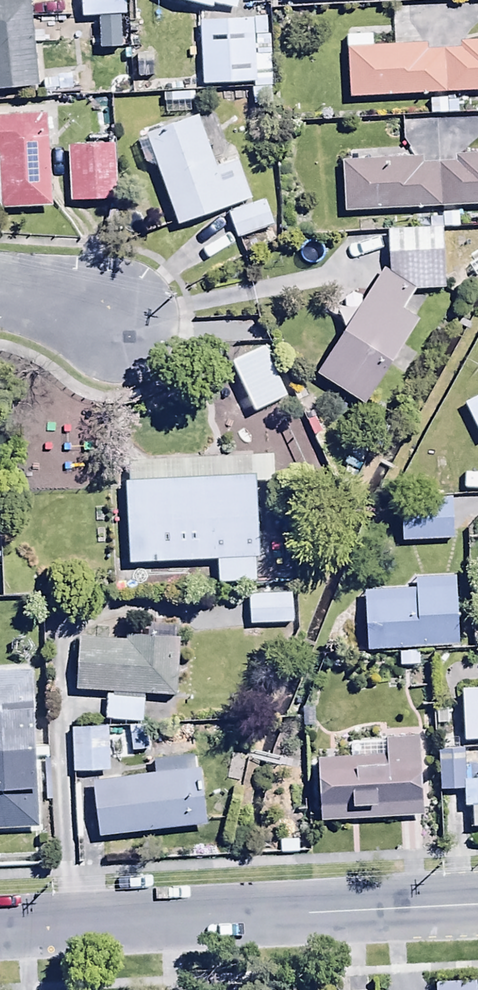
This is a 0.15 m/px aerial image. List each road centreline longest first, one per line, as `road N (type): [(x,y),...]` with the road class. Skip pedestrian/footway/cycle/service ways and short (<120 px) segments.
road 1 (unclassified): [(477,910),(0,935)]
road 2 (residential): [(129,327),(47,297),(0,290)]

